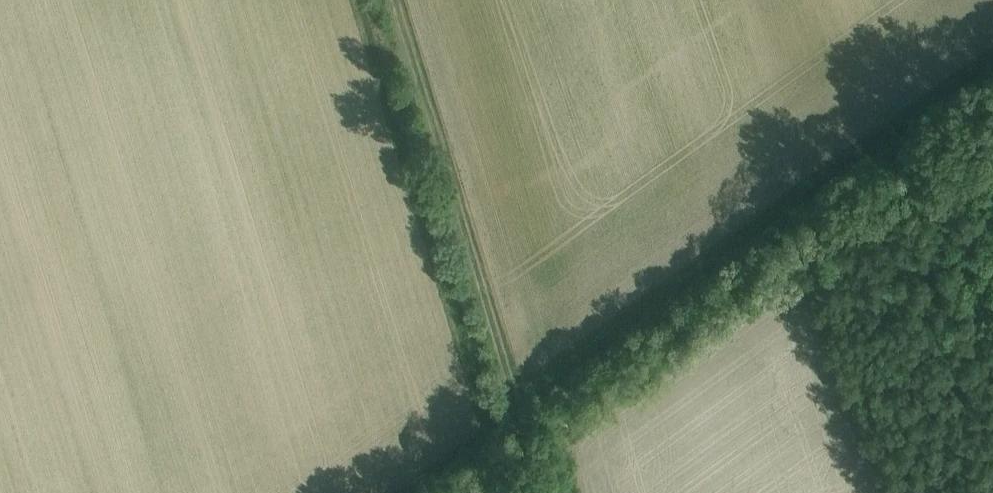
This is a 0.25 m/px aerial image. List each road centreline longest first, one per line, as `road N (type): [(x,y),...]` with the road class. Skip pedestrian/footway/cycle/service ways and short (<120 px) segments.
road 1 (track): [(992,117),(531,446)]
road 2 (track): [(545,492),(392,0)]

